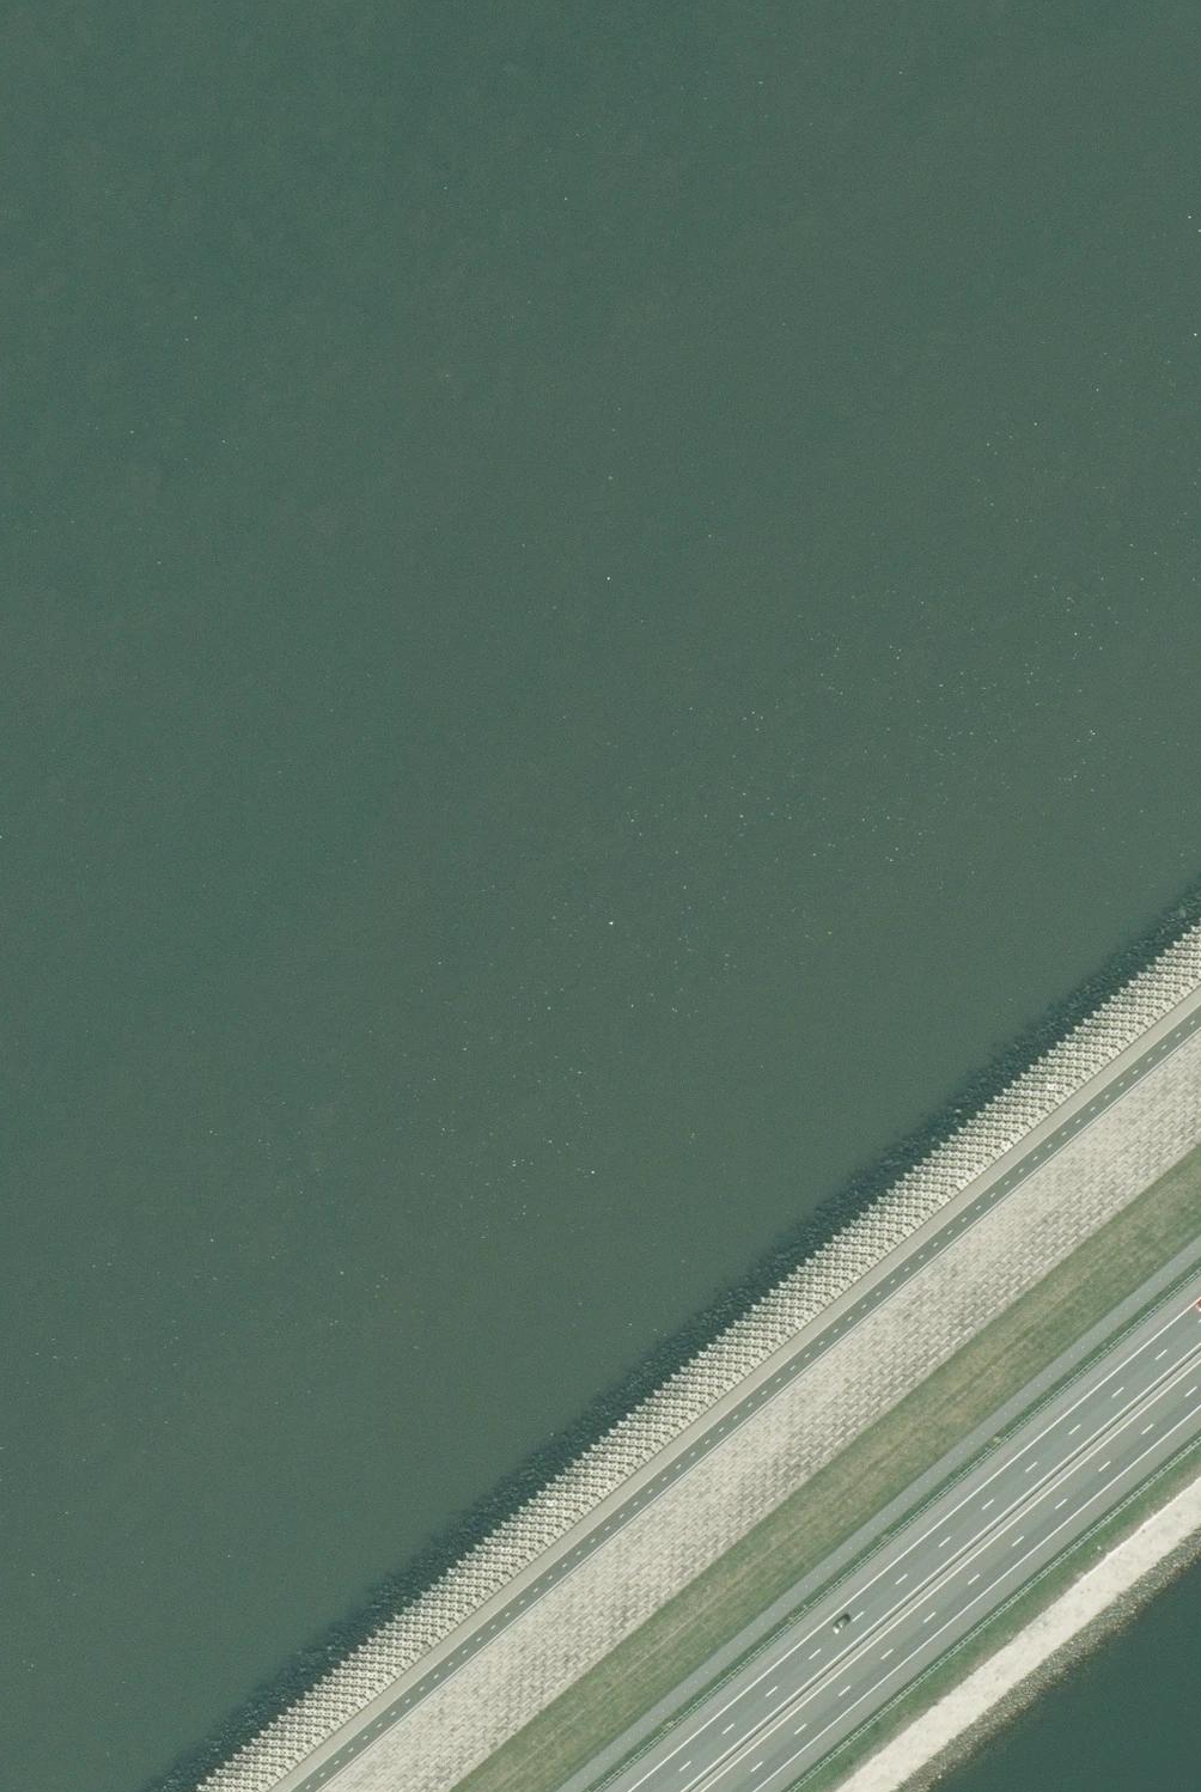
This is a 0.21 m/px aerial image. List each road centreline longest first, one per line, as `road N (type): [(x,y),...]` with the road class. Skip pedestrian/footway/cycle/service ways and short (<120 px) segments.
road 1 (motorway): [(1200,1317),(652,1791)]
road 2 (motorway): [(733,1791),(1200,1388)]

